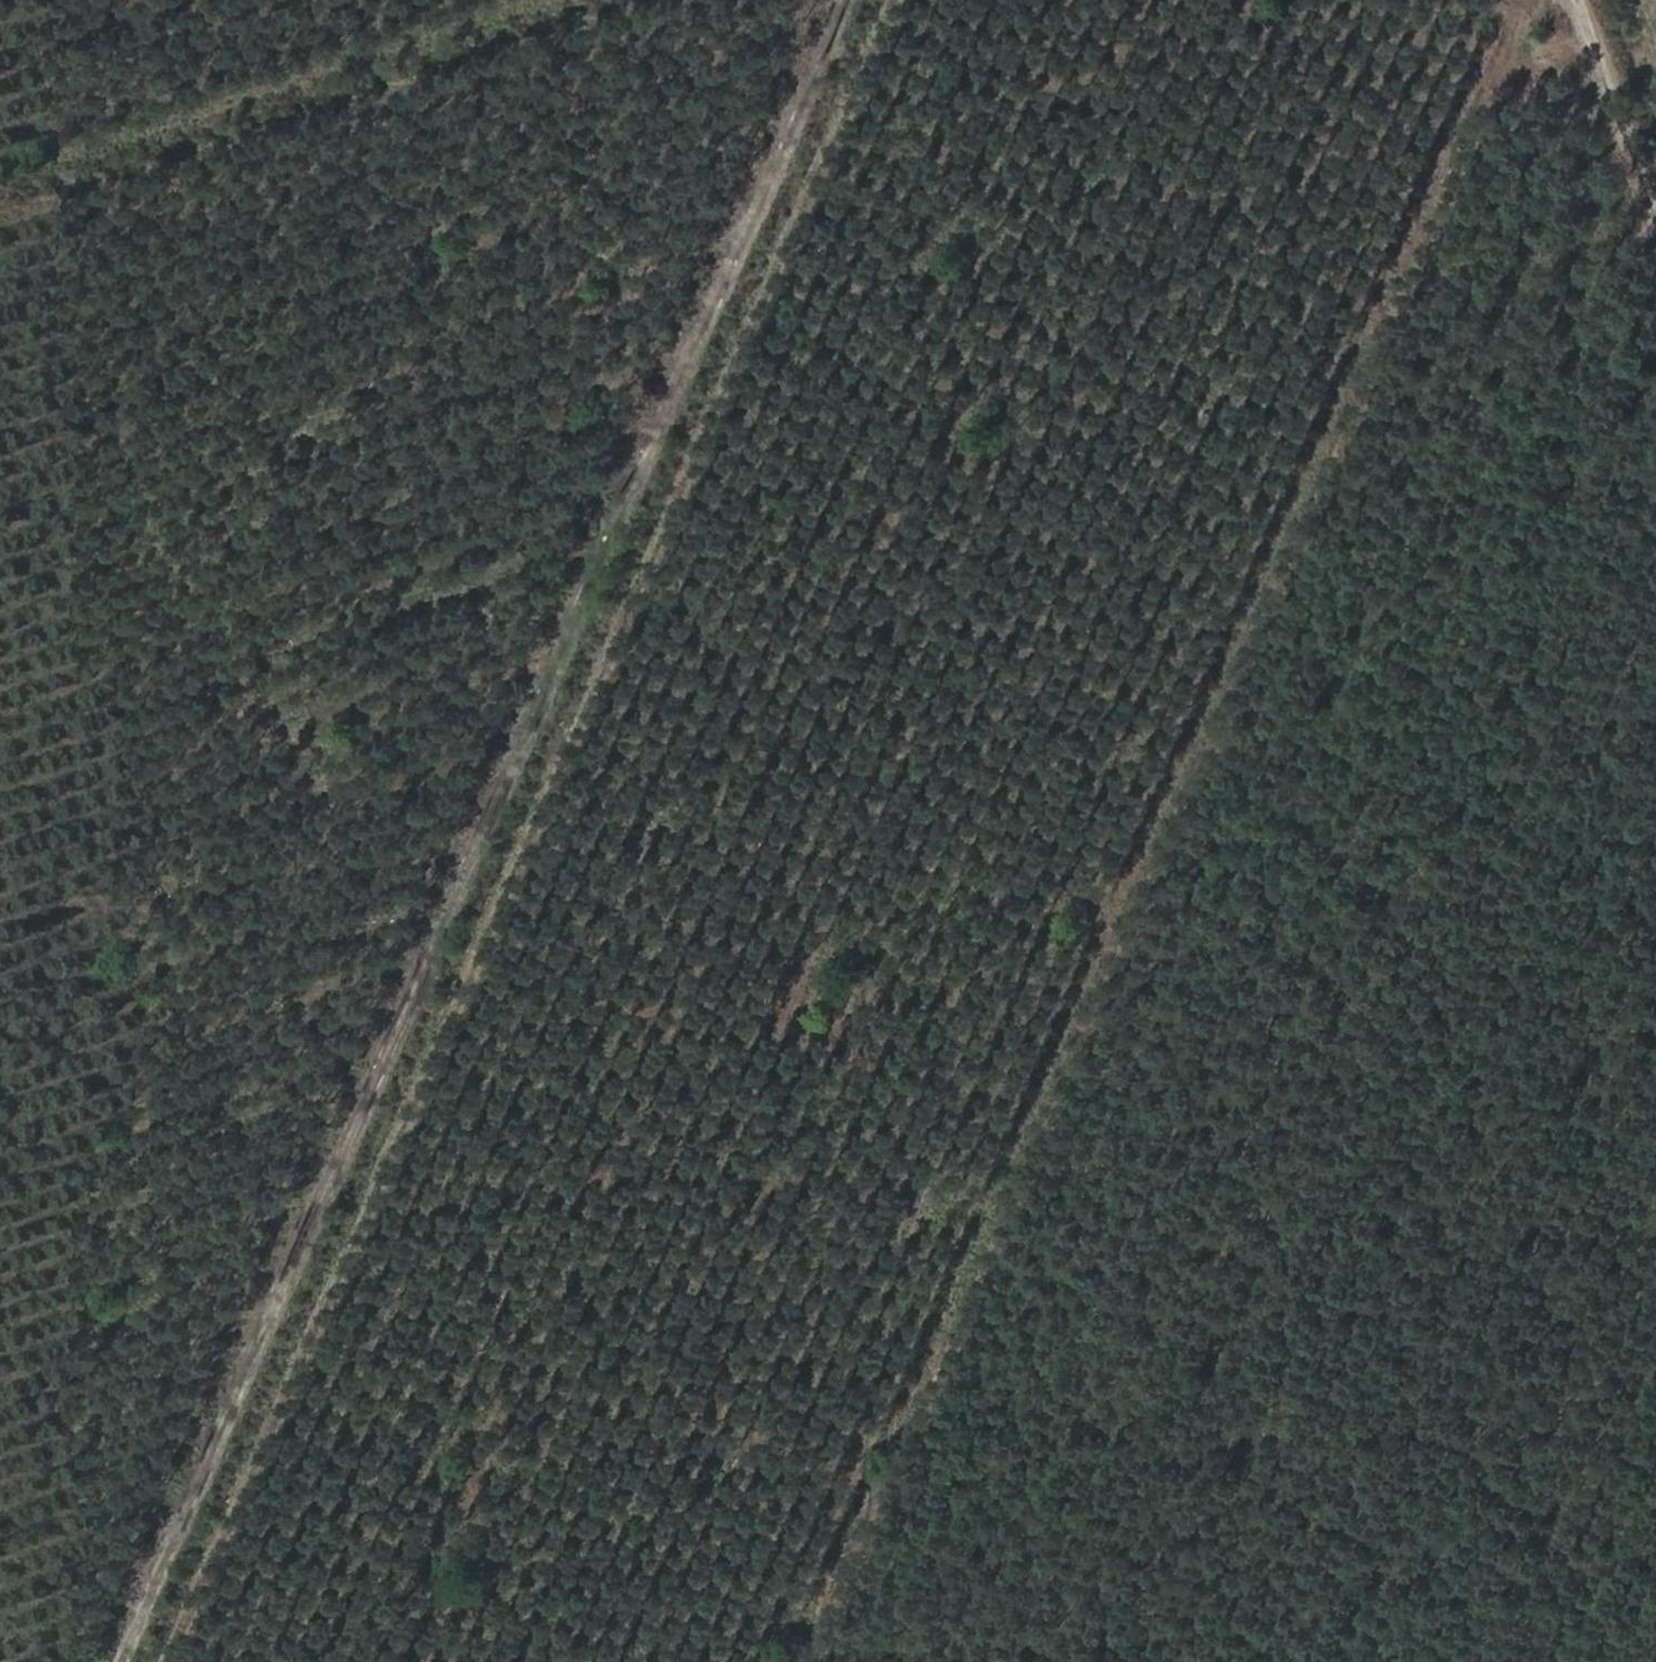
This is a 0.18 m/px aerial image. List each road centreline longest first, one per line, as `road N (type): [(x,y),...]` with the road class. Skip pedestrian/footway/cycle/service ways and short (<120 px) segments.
road 1 (track): [(1576,0),(1655,229)]

